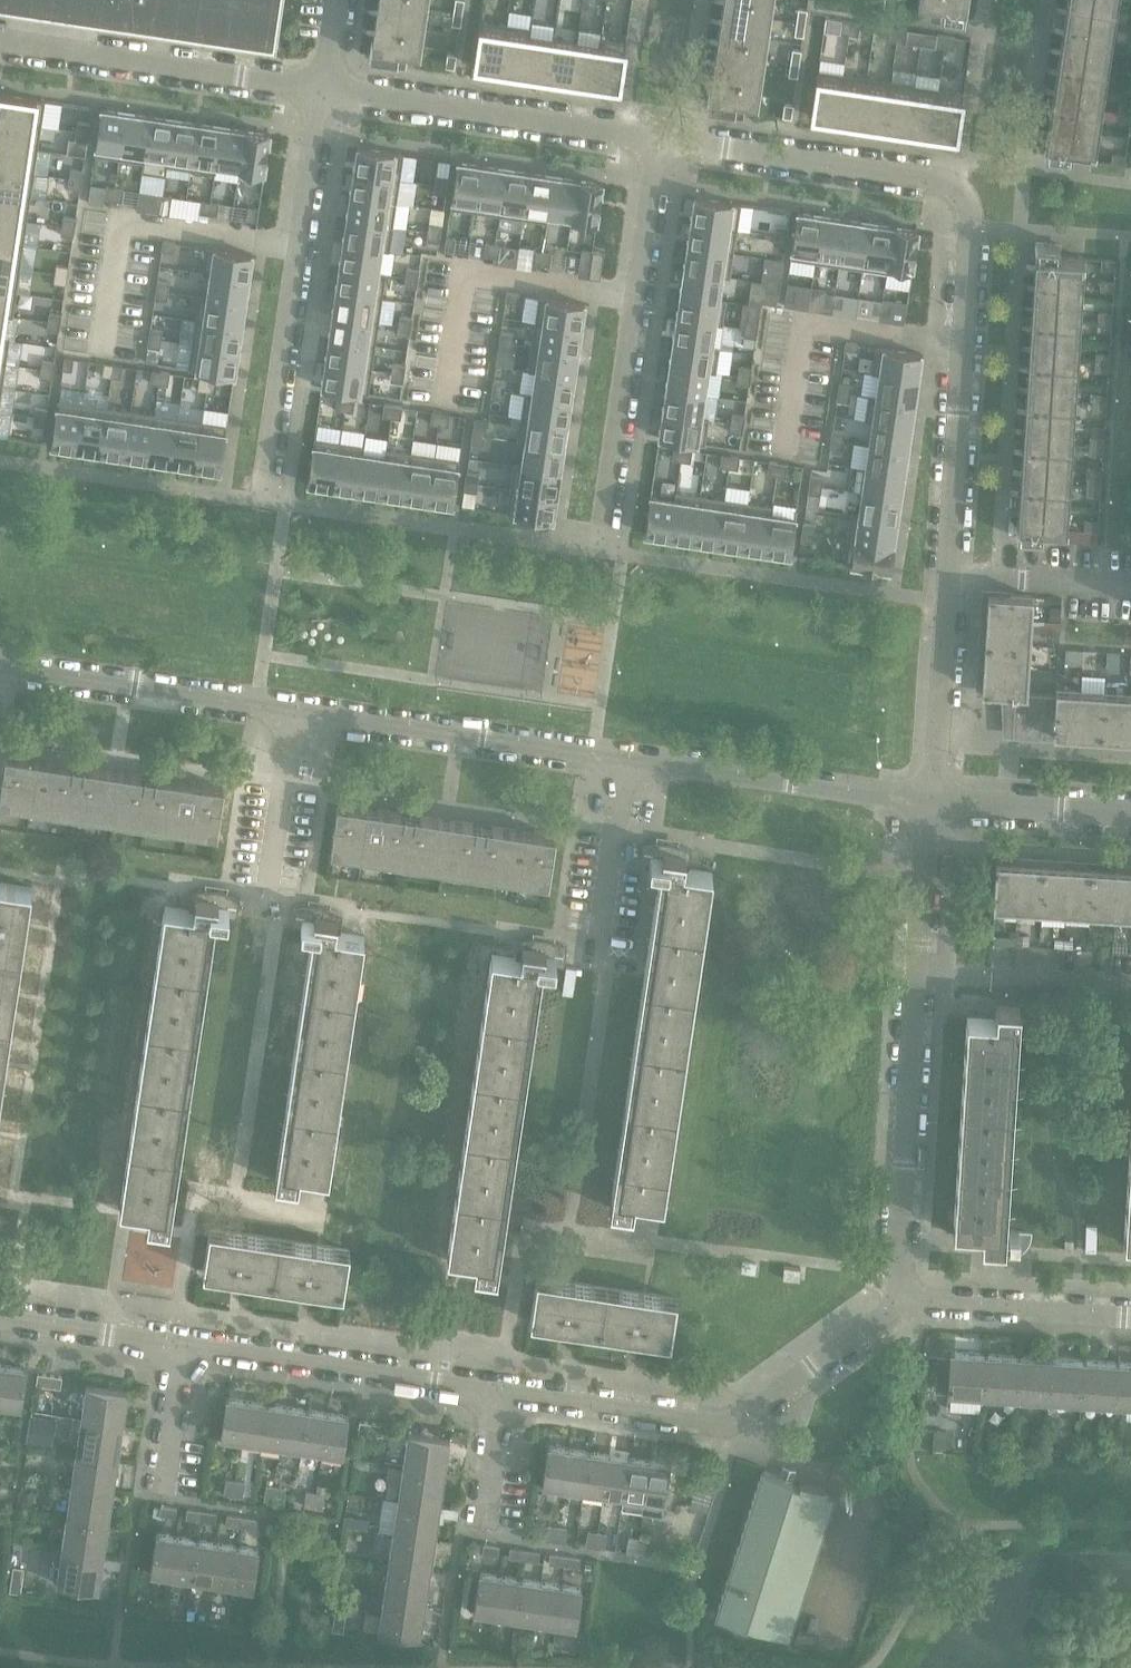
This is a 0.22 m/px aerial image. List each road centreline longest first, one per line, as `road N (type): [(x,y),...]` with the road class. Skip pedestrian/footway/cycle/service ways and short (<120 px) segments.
road 1 (residential): [(654,145),(968,189),(944,572)]
road 2 (residential): [(900,1298),(748,1411),(712,1421),(503,1395)]
road 3 (residential): [(595,552),(654,145)]
road 4 (residential): [(257,499),(319,94)]
road 5 (residential): [(319,94),(654,145)]
road 6 (residential): [(618,762),(293,715)]
road 7 (residential): [(900,1298),(920,974)]
road 8 (residential): [(0,42),(319,94)]
road 9 (residential): [(503,1395),(190,1349)]
road 10 (residential): [(928,805),(618,762)]
road 11 (residential): [(293,715),(0,672)]
road 12 (residential): [(944,572),(928,805)]
road 13 (residential): [(1130,1319),(900,1298)]
road 14 (residential): [(920,974),(1130,988)]
road 15 (residential): [(928,805),(1130,819)]
road 16 (residential): [(190,1349),(0,1317)]
road 17 (residential): [(1130,585),(944,572)]
road 18 (residential): [(267,898),(293,715)]
road 19 (residential): [(595,940),(618,762)]
road 20 (residential): [(920,974),(928,805)]
road 21 (residential): [(169,1490),(190,1349)]
road 22 (residential): [(483,1533),(503,1395)]

